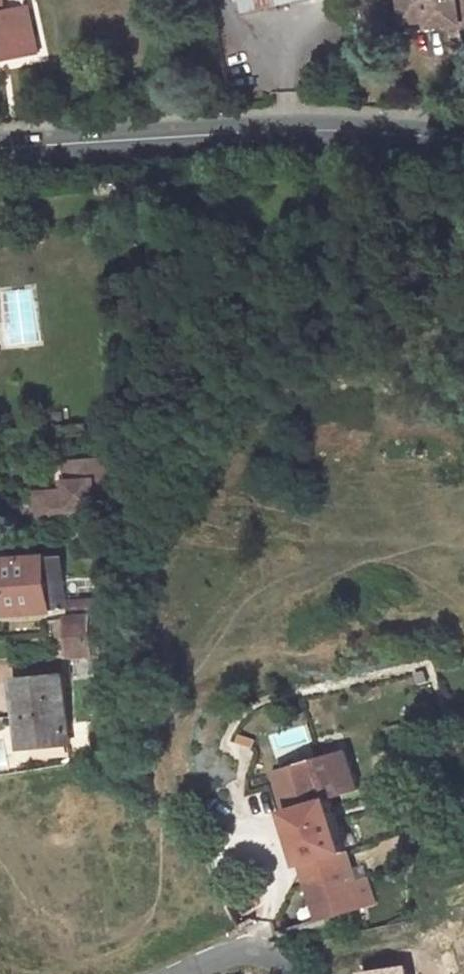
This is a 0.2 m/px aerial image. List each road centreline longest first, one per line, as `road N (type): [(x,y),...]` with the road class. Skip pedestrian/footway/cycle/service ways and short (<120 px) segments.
road 1 (tertiary): [(0,148),(189,136),(463,145)]
road 2 (residential): [(290,973),(254,949),(175,973)]

